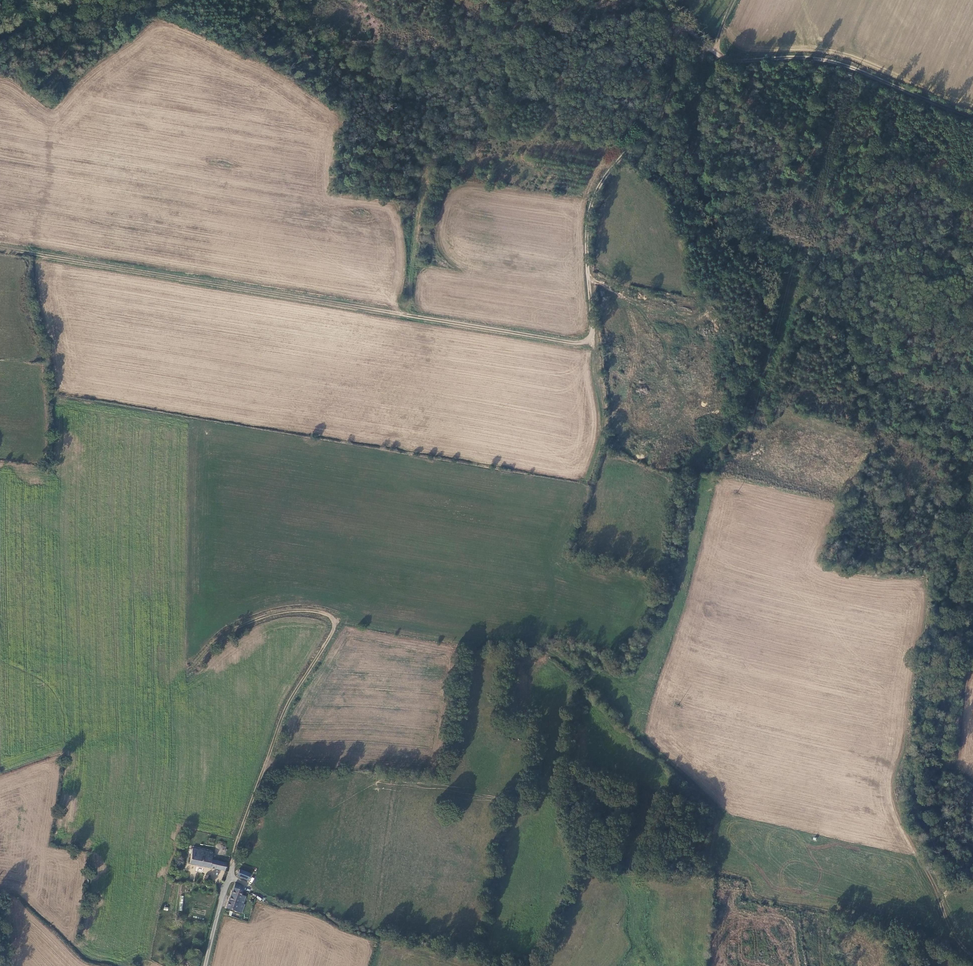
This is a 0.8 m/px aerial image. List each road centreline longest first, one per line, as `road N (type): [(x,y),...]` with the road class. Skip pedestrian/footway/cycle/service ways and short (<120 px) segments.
road 1 (track): [(681,26),(676,74),(593,197),(586,230),(594,341),(0,248)]
road 2 (track): [(175,685),(232,632),(267,616),(329,608),(336,619),(282,715),(230,862)]
road 3 (track): [(336,619),(468,642),(530,644),(575,668)]
road 4 (unclassified): [(650,0),(719,56),(833,61)]
road 5 (track): [(833,61),(972,117)]
road 6 (track): [(594,341),(604,425),(589,482)]

